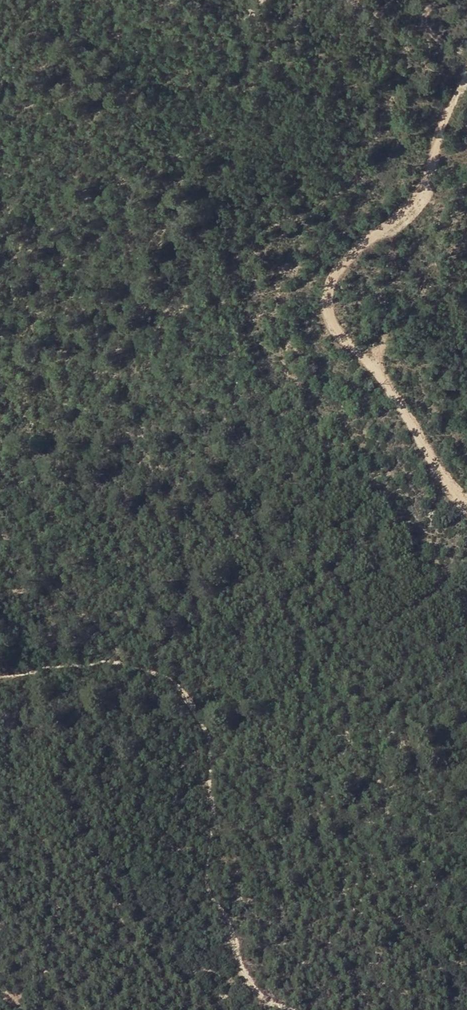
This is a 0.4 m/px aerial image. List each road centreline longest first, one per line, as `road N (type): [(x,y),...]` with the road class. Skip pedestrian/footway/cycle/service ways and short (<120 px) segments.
road 1 (track): [(466,72),(435,125),(429,183),(414,208),(354,253),(337,278),(330,319),(344,344),(389,381),(466,515)]

